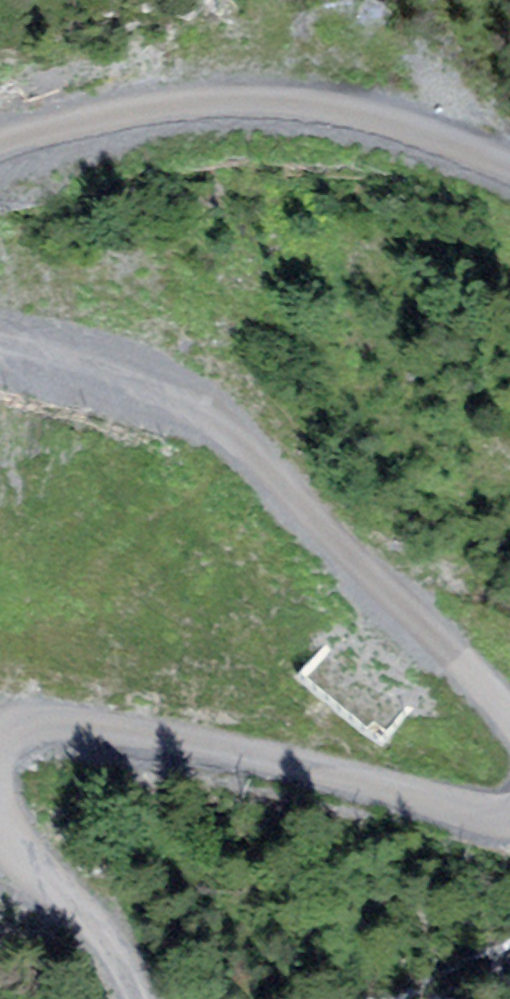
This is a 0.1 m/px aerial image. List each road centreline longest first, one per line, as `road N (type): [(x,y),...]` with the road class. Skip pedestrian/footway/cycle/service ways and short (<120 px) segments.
road 1 (track): [(0,351),(74,365),(215,424),(509,712)]
road 2 (track): [(509,169),(401,122),(305,104),(207,106),(66,129),(0,149)]
road 3 (track): [(0,738),(44,722),(104,725),(459,806),(509,809)]
road 4 (track): [(140,998),(113,939),(0,821)]

